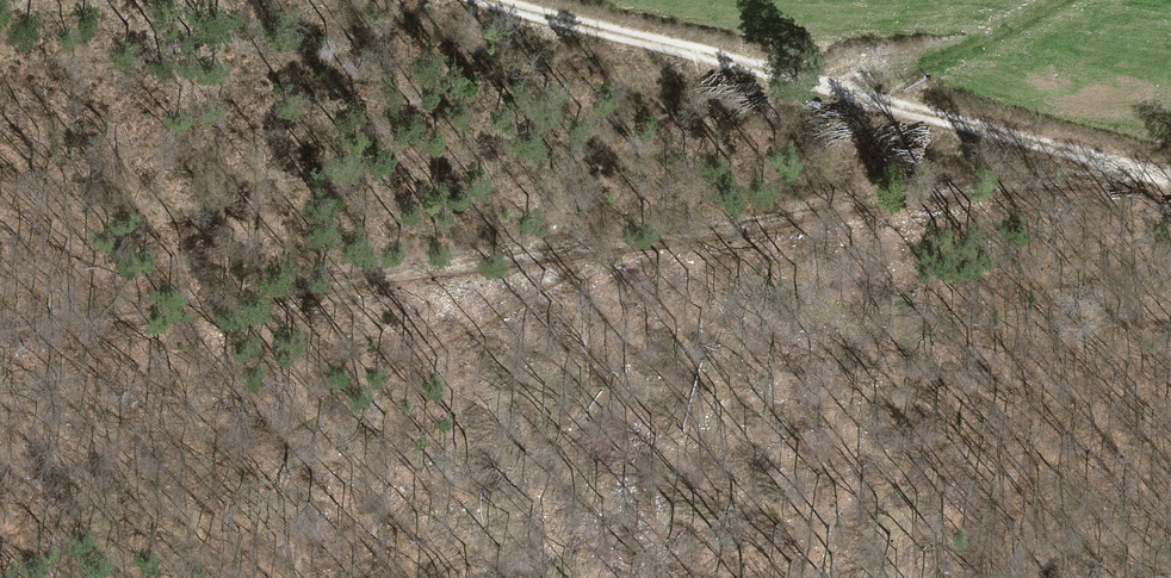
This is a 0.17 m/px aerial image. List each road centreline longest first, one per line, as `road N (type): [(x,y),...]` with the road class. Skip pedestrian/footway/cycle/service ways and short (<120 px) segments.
road 1 (track): [(1170,183),(1049,180),(908,193),(118,322),(0,333)]
road 2 (track): [(510,0),(1170,179)]
road 3 (track): [(842,93),(948,57),(1069,0)]

